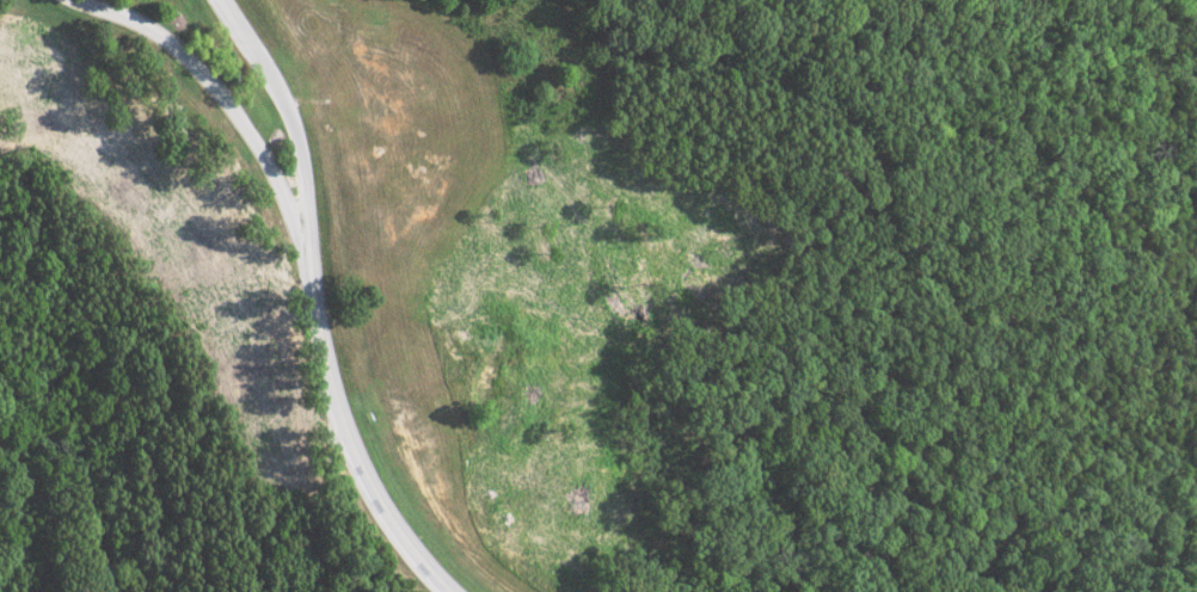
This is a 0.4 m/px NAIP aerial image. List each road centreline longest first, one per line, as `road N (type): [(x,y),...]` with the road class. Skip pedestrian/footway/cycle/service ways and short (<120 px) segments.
road 1 (residential): [(77,0),(155,33),(235,112),(283,196),(312,292)]
road 2 (residential): [(312,292),(348,437),(412,549),(463,591)]
road 3 (residential): [(312,292),(293,125),(218,0)]

